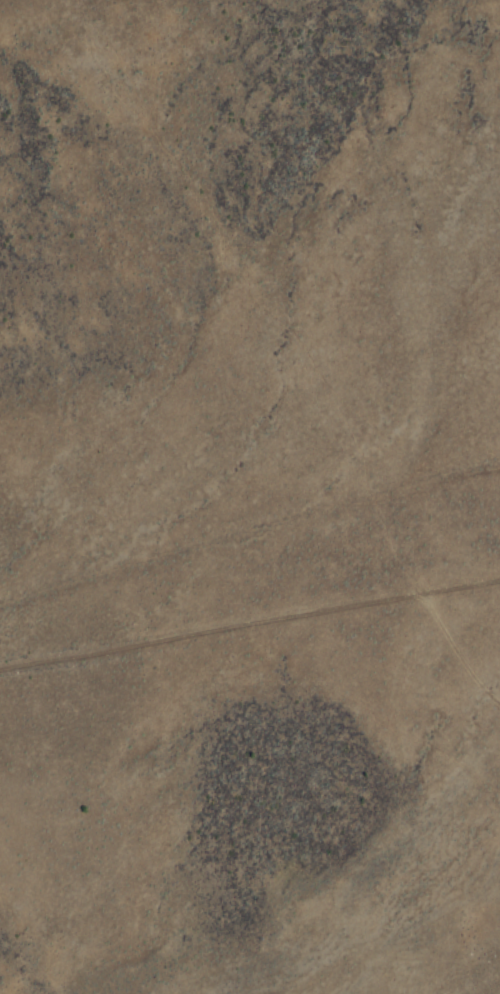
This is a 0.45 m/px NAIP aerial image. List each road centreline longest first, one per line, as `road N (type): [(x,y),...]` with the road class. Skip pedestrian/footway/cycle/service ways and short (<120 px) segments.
road 1 (track): [(0,667),(499,578)]

